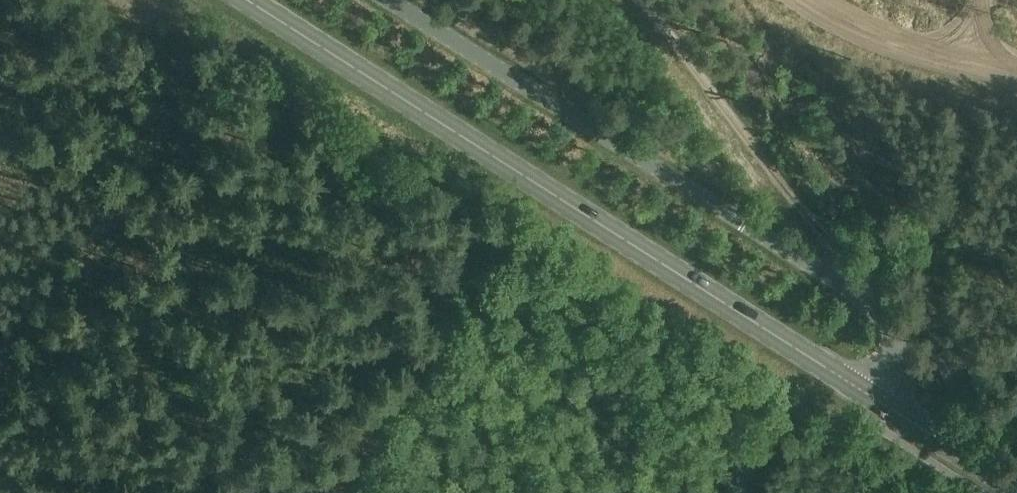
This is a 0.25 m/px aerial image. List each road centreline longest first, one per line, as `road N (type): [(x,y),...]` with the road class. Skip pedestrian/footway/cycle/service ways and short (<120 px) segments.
road 1 (primary): [(876,399),(248,0)]
road 2 (unclassified): [(876,399),(896,340),(865,298),(389,0)]
road 3 (track): [(855,292),(827,237),(642,0)]
road 4 (track): [(806,0),(944,52),(1016,66)]
road 5 (primary): [(1016,488),(876,399)]

